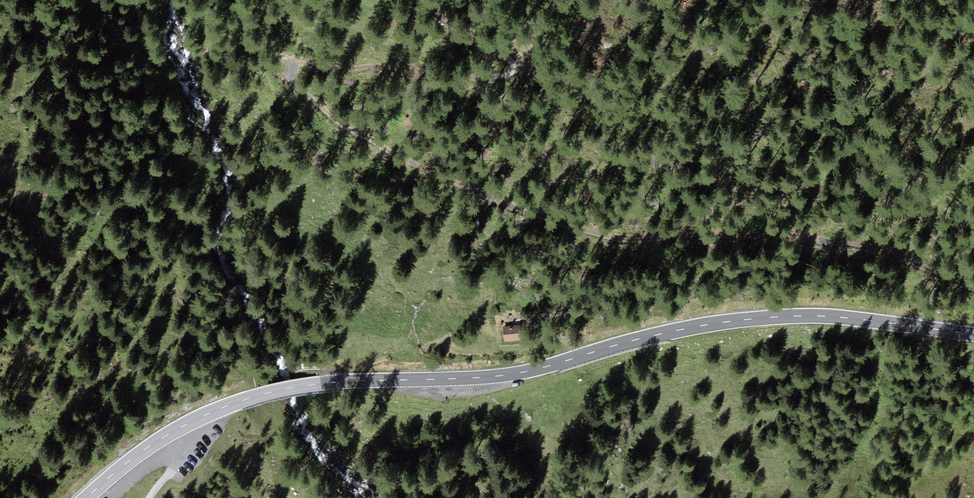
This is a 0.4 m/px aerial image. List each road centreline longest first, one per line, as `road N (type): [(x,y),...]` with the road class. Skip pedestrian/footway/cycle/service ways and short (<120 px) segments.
road 1 (track): [(419,0),(510,58),(515,70),(502,76),(304,62),(290,68),(292,82),(380,146),(562,222),(855,254),(973,288)]
road 2 (primary): [(973,334),(841,317),(767,317),(660,333),(516,373),(286,388),(172,432),(87,497)]

